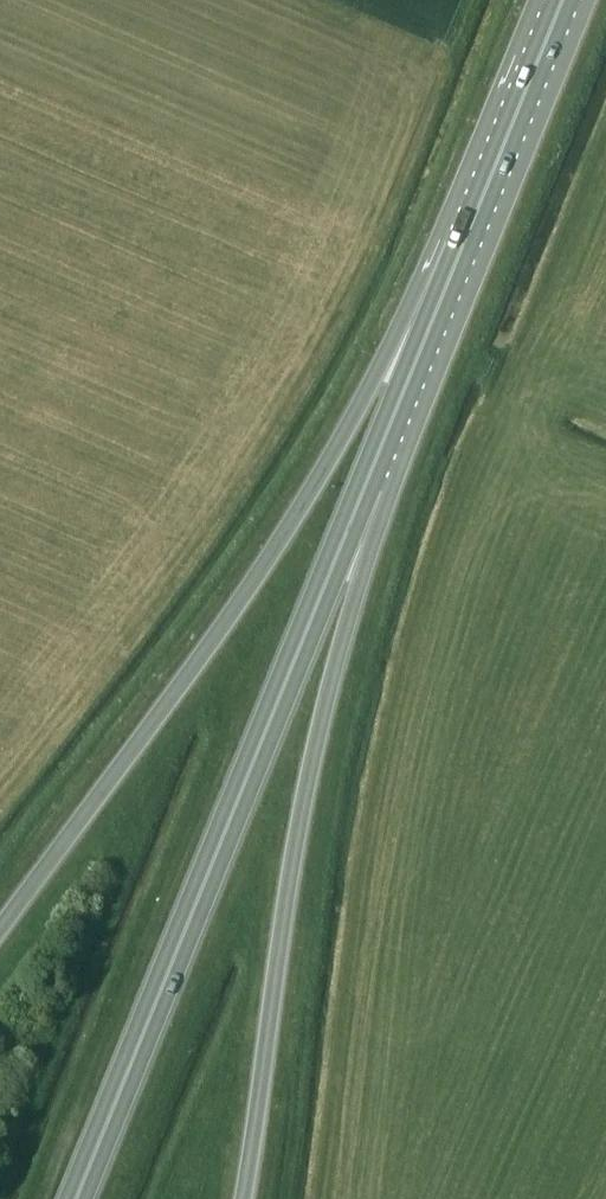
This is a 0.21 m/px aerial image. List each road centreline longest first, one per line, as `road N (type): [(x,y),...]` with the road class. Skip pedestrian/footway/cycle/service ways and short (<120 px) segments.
road 1 (trunk): [(463,247),(242,595),(0,927)]
road 2 (trunk): [(76,1198),(366,480)]
road 3 (trunk): [(243,1198),(296,840),(366,480)]
road 4 (trunk): [(463,247),(563,0)]
road 5 (trunk): [(366,480),(463,247)]

